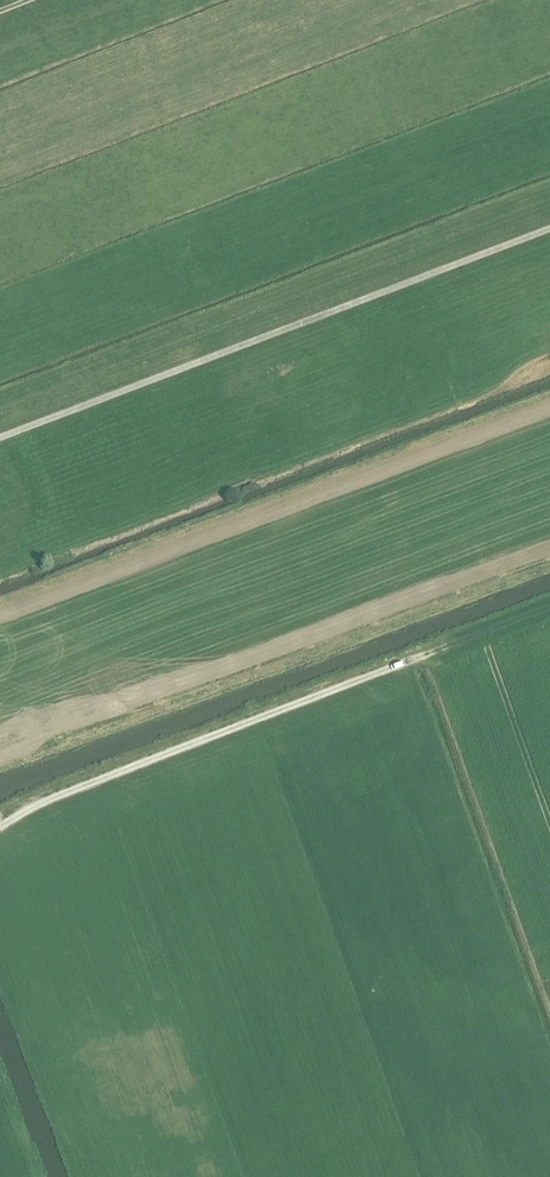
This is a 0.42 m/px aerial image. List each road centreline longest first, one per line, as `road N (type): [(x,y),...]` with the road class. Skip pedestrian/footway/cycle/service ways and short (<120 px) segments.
road 1 (track): [(0,438),(549,229)]

